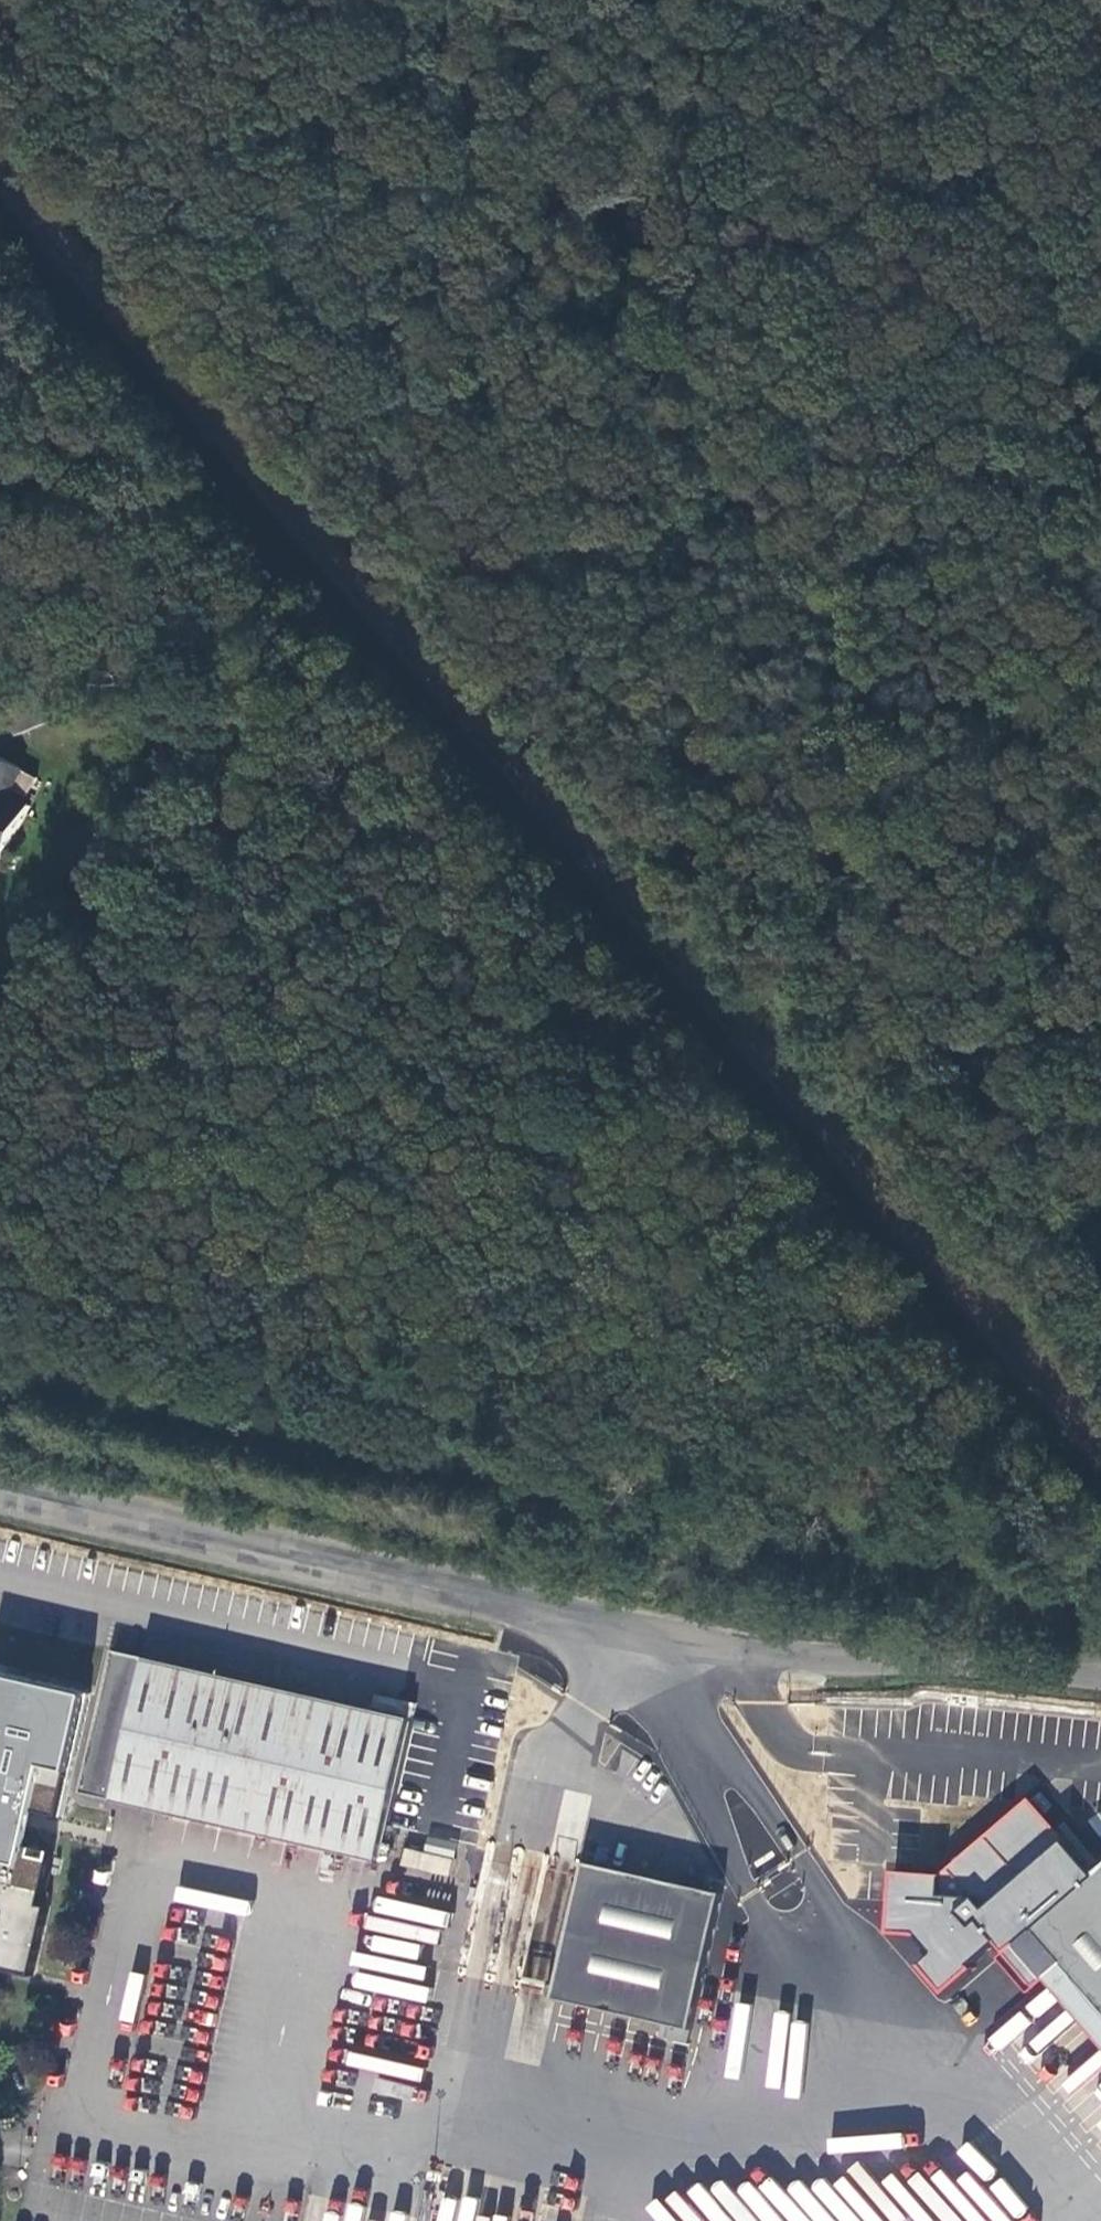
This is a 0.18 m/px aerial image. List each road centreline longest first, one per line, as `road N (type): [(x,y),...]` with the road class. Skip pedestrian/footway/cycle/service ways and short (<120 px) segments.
road 1 (unclassified): [(1100,1680),(746,1646),(0,1488)]

